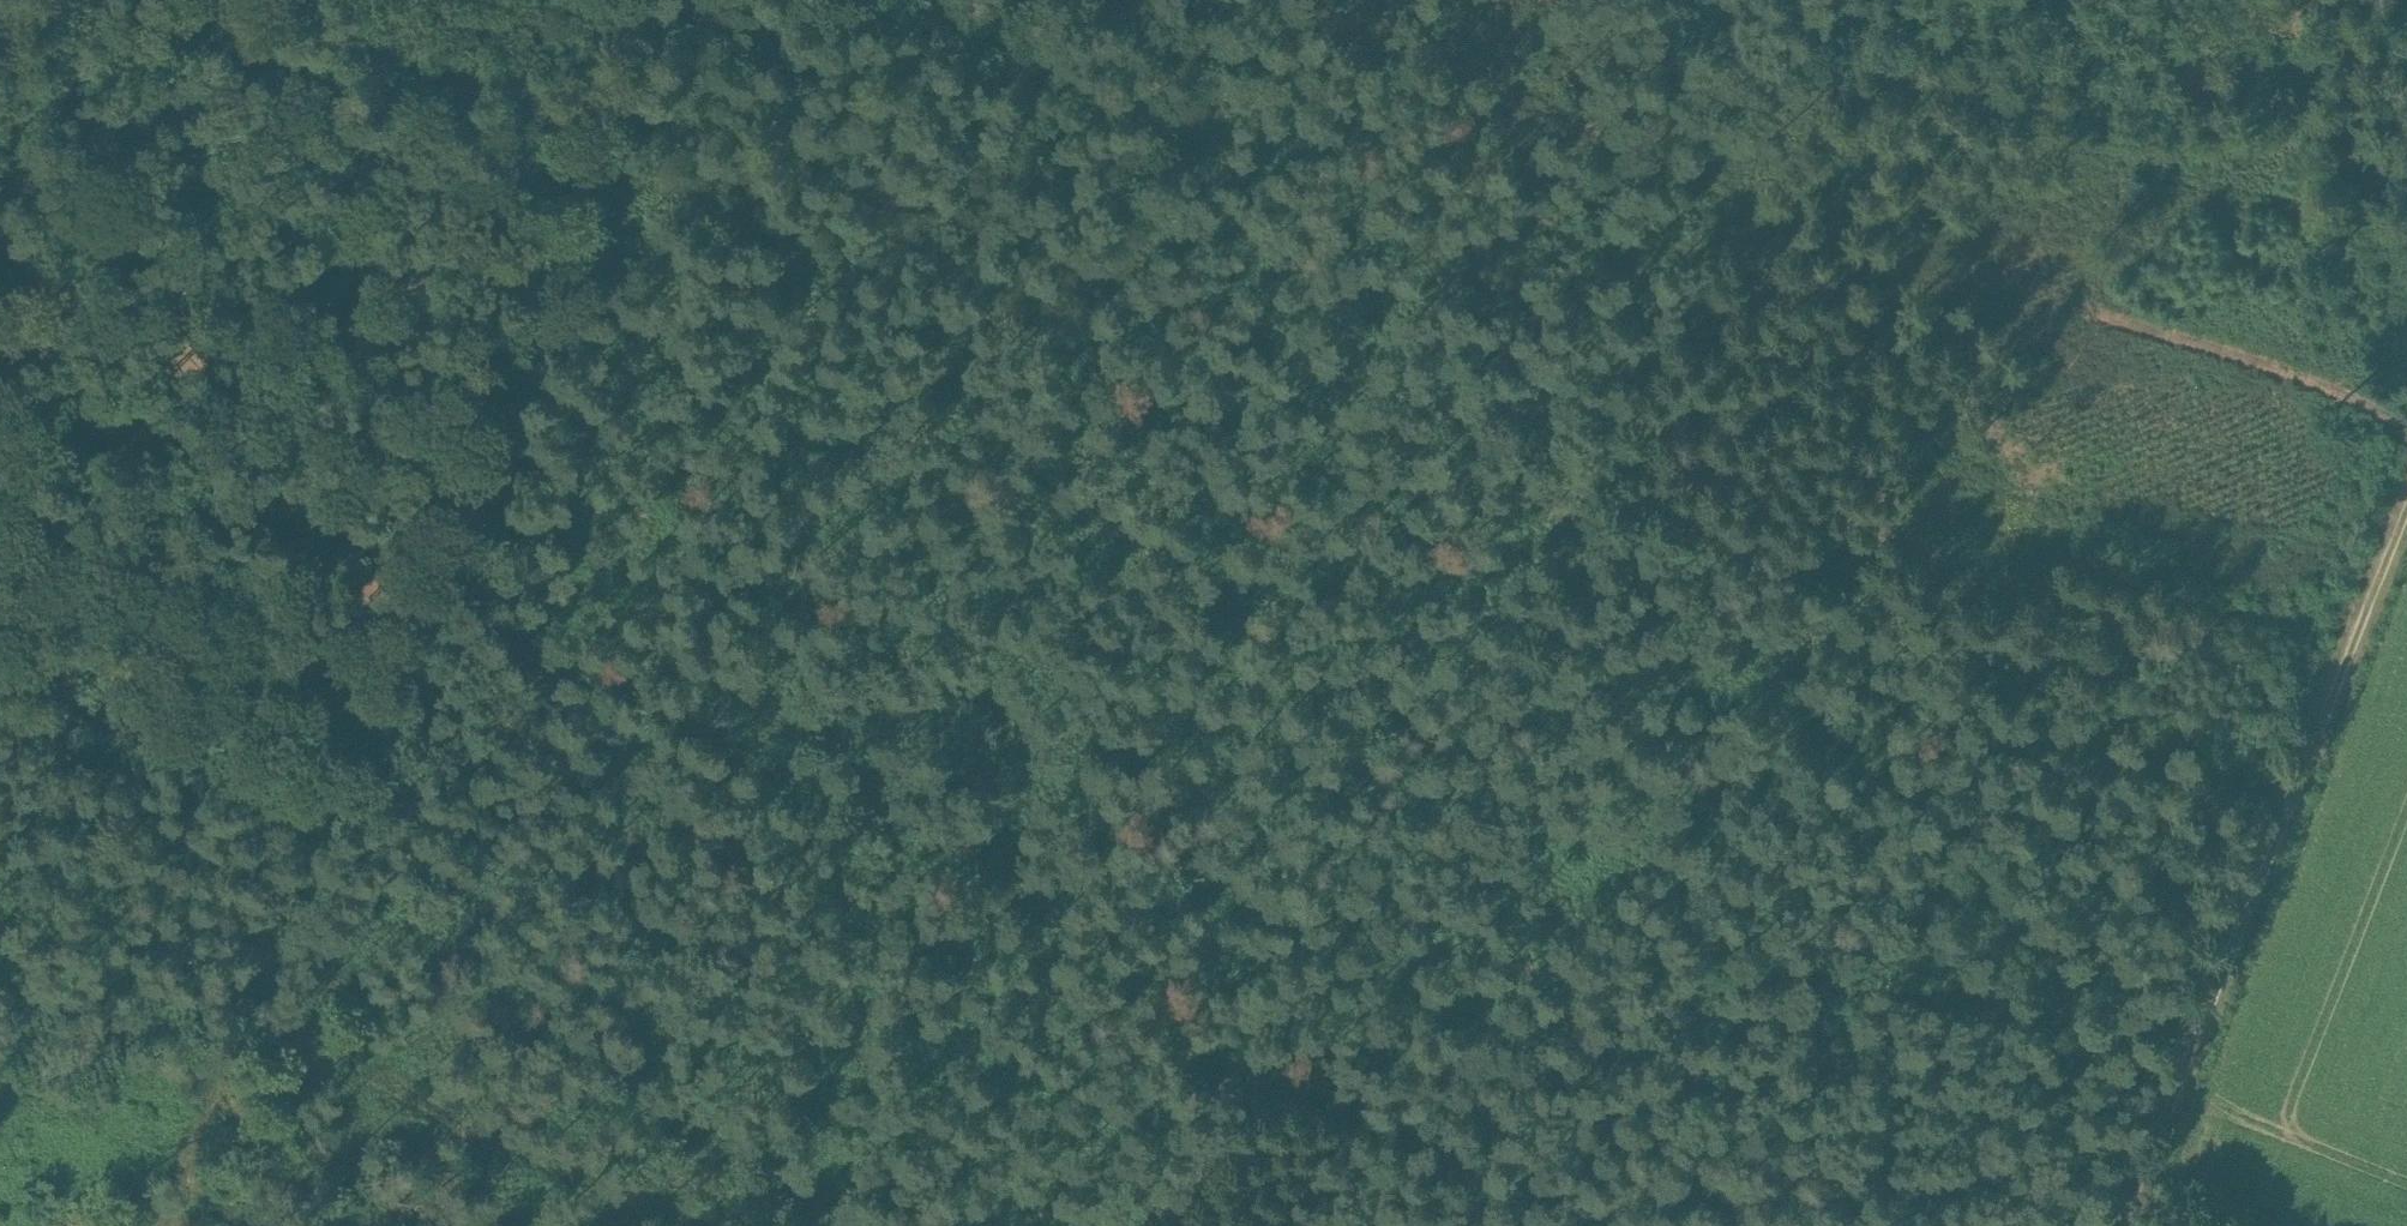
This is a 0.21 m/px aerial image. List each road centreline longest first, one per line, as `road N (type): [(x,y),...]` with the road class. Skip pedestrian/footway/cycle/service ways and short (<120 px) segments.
road 1 (track): [(161,1225),(654,0)]
road 2 (track): [(2131,1225),(2406,544)]

